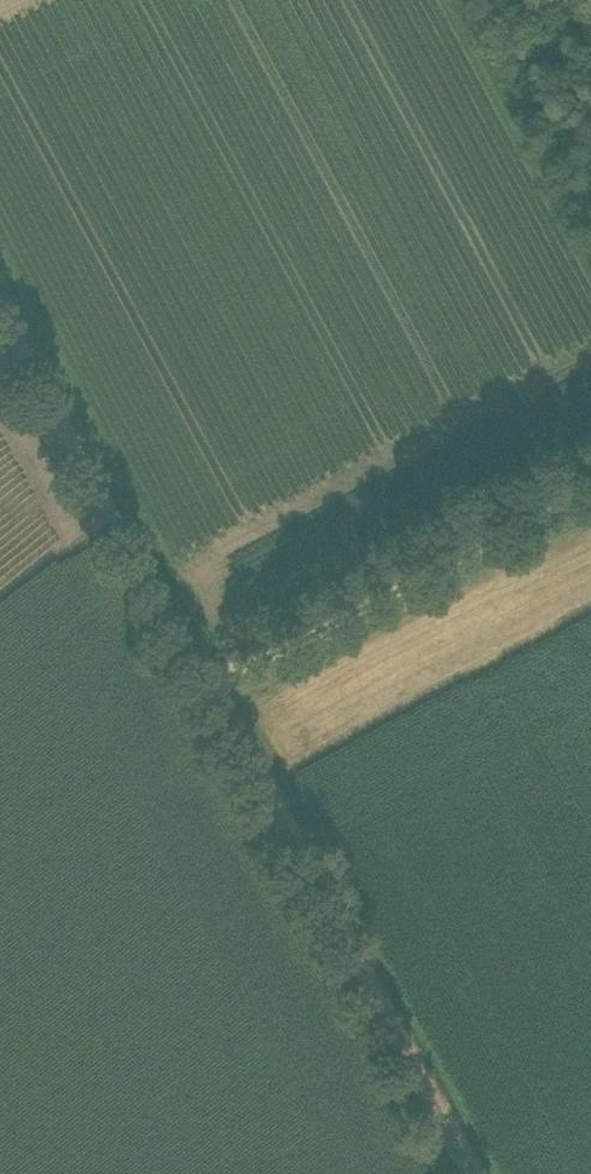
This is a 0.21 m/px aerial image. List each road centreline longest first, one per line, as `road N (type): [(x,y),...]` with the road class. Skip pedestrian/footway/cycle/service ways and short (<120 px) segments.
road 1 (unclassified): [(467,1173),(0,316)]
road 2 (track): [(201,691),(590,491)]

